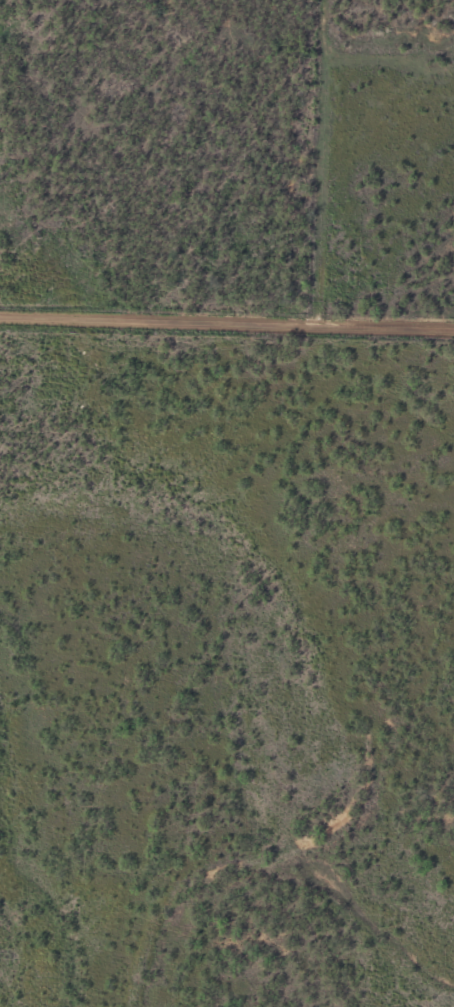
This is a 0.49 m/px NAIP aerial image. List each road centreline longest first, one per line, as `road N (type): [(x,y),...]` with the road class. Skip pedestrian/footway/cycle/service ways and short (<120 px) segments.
road 1 (residential): [(453,327),(0,313)]

